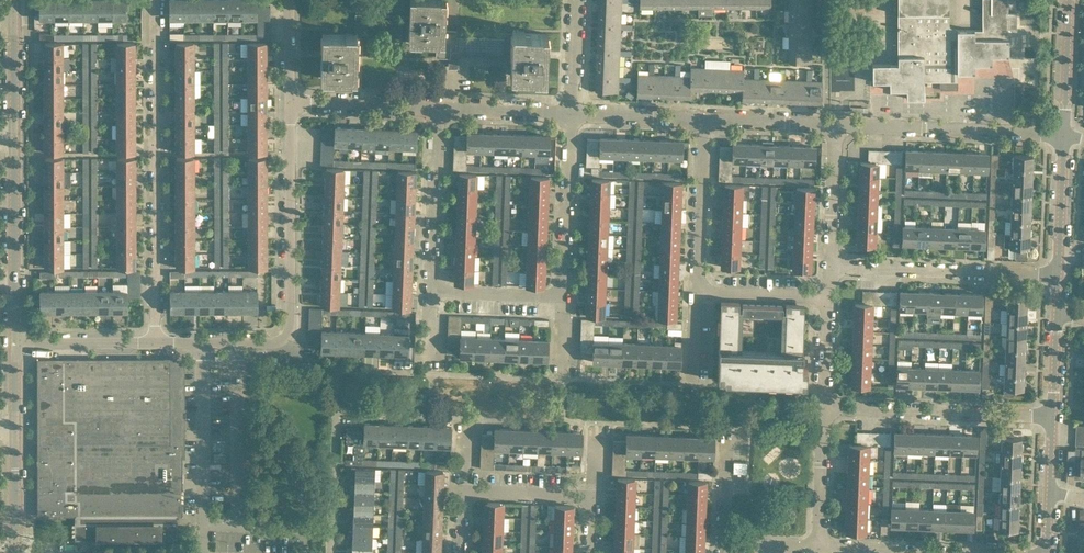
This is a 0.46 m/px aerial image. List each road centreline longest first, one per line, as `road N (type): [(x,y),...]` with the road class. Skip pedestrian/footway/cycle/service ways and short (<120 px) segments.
road 1 (residential): [(156,342),(278,342),(289,334),(288,104)]
road 2 (residential): [(156,342),(157,0)]
road 3 (residential): [(1053,415),(823,407)]
road 4 (residential): [(1058,274),(829,264)]
road 5 (residential): [(1063,133),(836,124)]
road 6 (tertiary): [(14,340),(14,137)]
road 7 (residential): [(568,298),(576,115)]
road 8 (residential): [(434,292),(441,110)]
road 9 (residential): [(696,292),(708,119)]
road 10 (residential): [(441,110),(288,104)]
road 11 (residential): [(819,549),(823,407)]
road 12 (residential): [(14,340),(156,342)]
road 13 (tertiary): [(1058,274),(1063,133)]
road 14 (residential): [(829,264),(836,124)]
road 15 (residential): [(576,115),(441,110)]
road 16 (residential): [(434,292),(568,298)]
road 17 (residential): [(829,298),(696,292)]
road 18 (tertiary): [(1063,133),(1067,0)]
road 19 (residential): [(708,119),(576,115)]
road 20 (residential): [(592,497),(461,493)]
road 21 (residential): [(836,124),(708,119)]
road 22 (residential): [(943,552),(819,549)]
road 23 (tertiary): [(14,552),(14,428)]
road 24 (tertiary): [(14,137),(14,15)]

